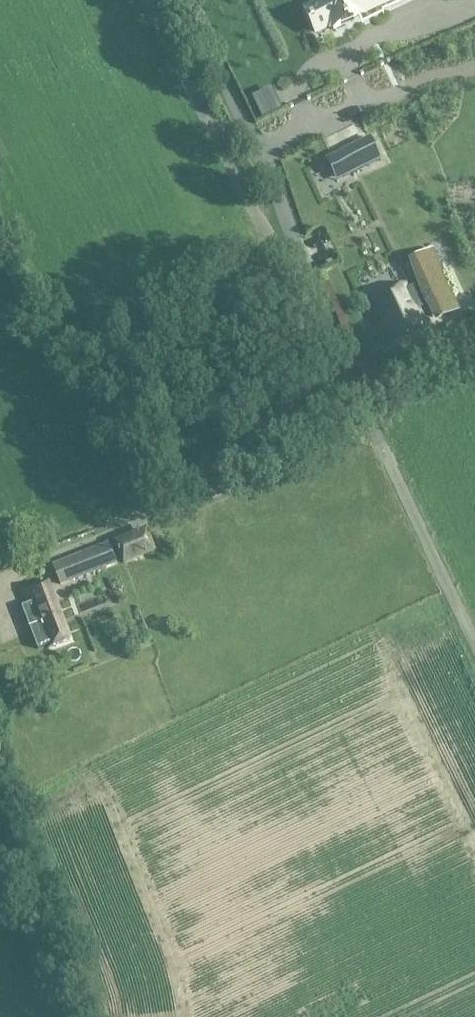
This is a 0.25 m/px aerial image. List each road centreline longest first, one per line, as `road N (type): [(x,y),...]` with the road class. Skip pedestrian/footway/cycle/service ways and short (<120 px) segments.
road 1 (unclassified): [(474,636),(184,0)]

